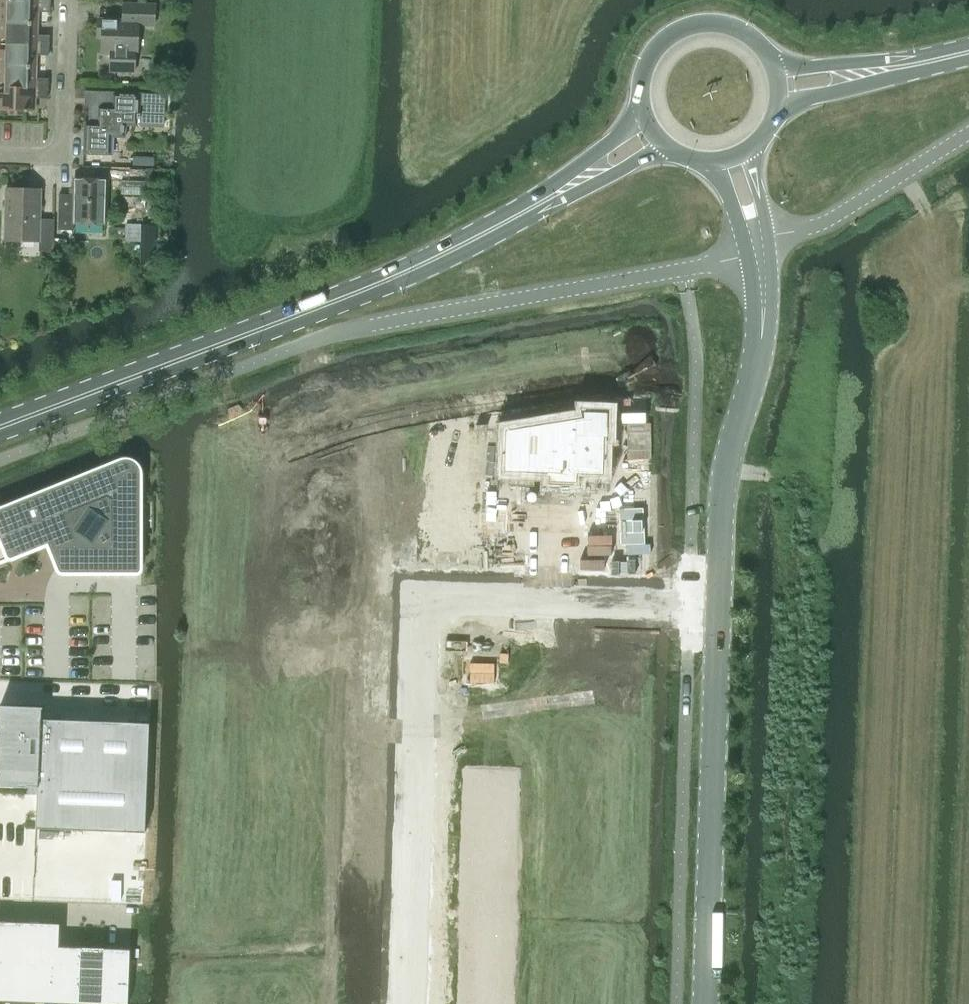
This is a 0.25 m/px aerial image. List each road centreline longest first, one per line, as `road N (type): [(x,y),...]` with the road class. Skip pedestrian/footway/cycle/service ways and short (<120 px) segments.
road 1 (unclassified): [(0,455),(336,333),(682,271),(758,249)]
road 2 (unclassified): [(715,601),(411,591),(402,1003)]
road 3 (primary): [(0,426),(376,286),(552,195)]
road 4 (tertiary): [(703,1003),(715,601)]
road 5 (tertiary): [(715,601),(730,460),(759,352),(758,249)]
road 6 (unclassified): [(758,249),(828,220),(968,132)]
road 7 (primary): [(776,68),(745,30),(712,20),(679,27),(644,63),(642,113)]
road 8 (residential): [(0,154),(59,150),(69,0)]
road 9 (primary): [(779,102),(910,65)]
road 10 (primary): [(910,65),(776,68)]
road 11 (primary): [(552,195),(664,145)]
road 12 (primary): [(642,113),(552,195)]

